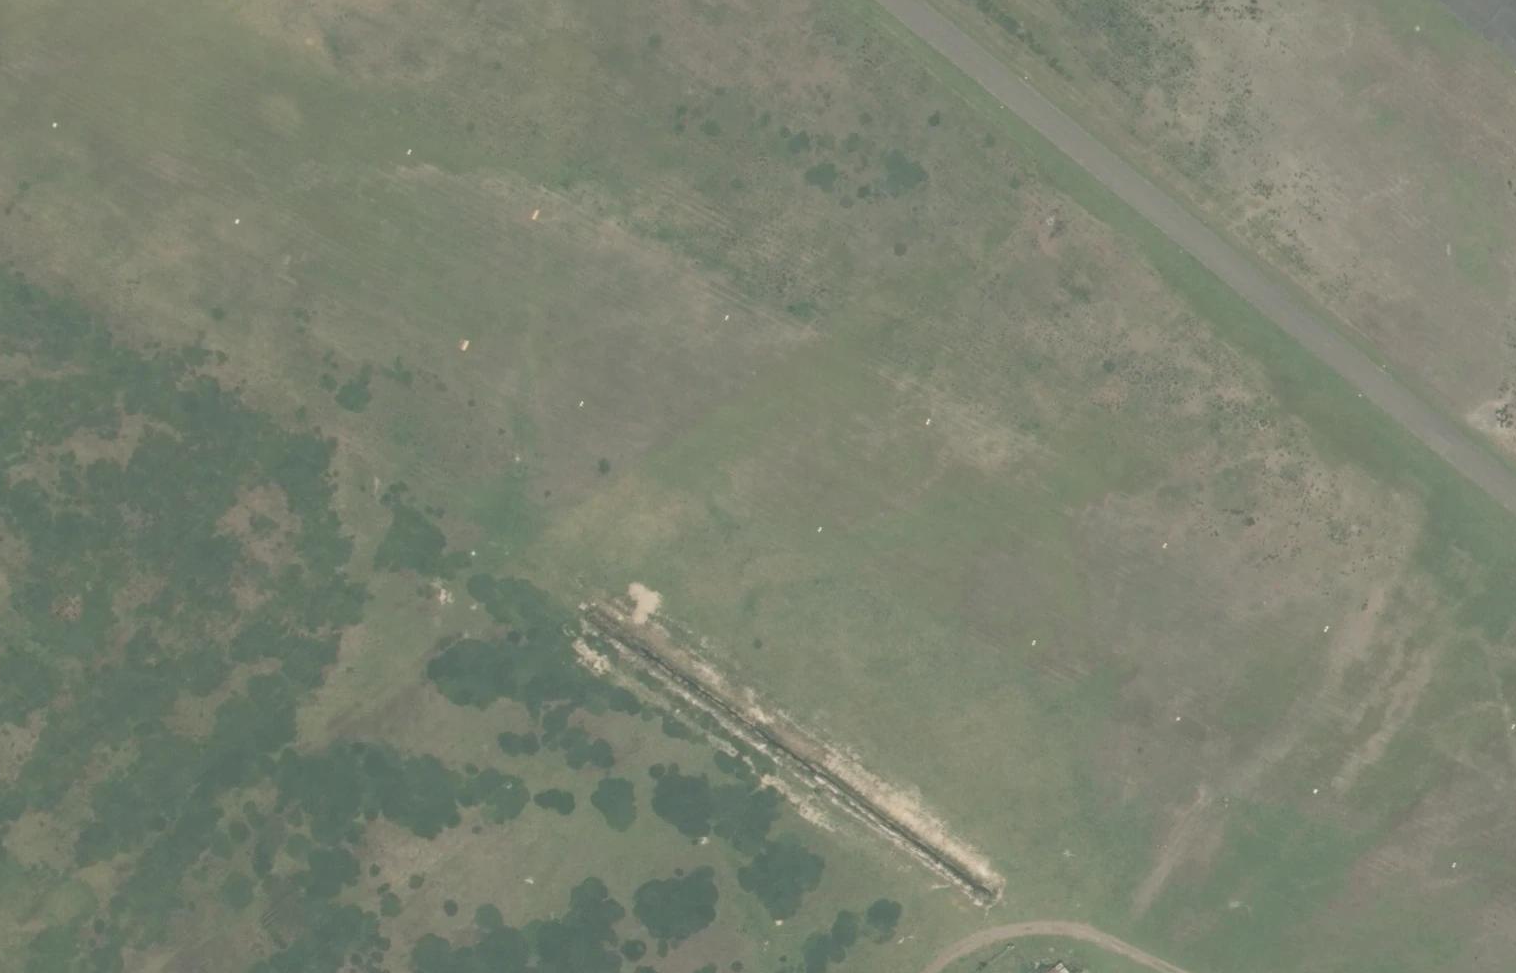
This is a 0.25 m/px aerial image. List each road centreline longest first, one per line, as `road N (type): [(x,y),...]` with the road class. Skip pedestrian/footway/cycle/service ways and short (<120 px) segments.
road 1 (track): [(1154,972),(1054,938),(994,943),(936,972)]

